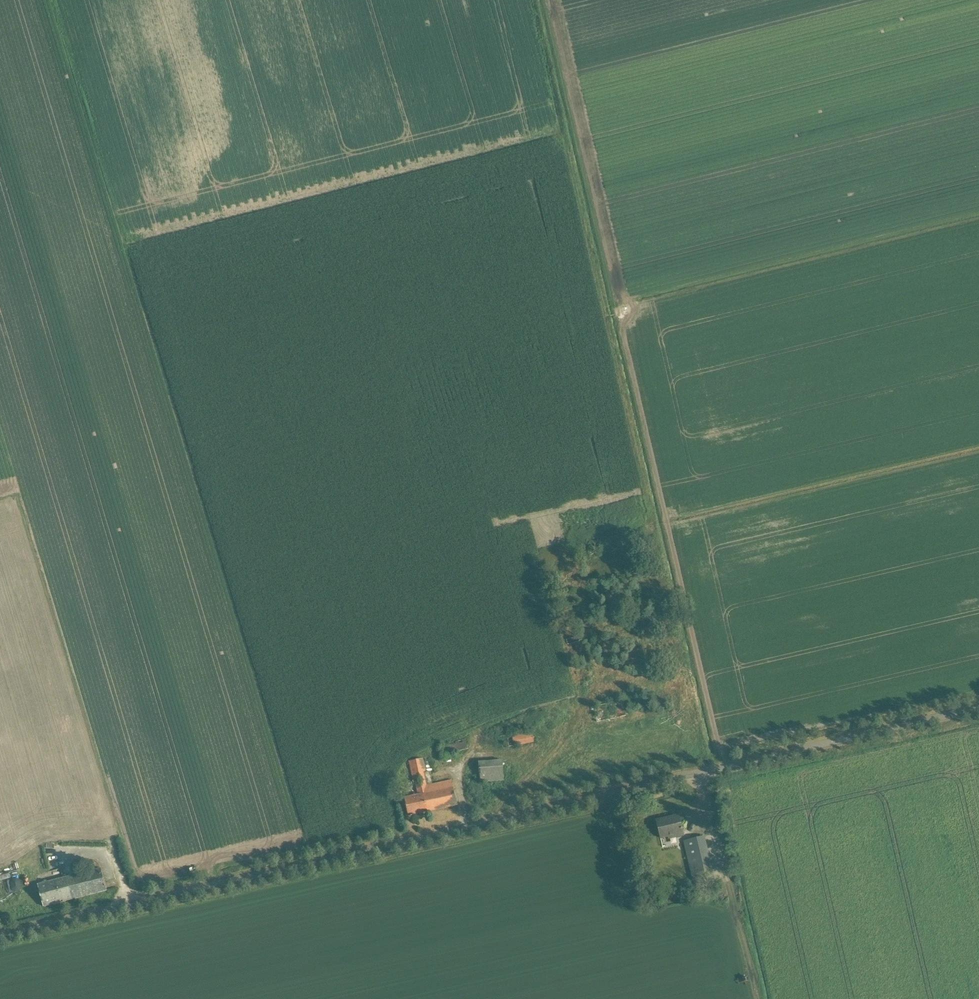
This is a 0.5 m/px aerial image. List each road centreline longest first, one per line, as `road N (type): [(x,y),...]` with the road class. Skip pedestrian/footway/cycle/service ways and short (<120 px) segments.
road 1 (unclassified): [(0,936),(978,710)]

